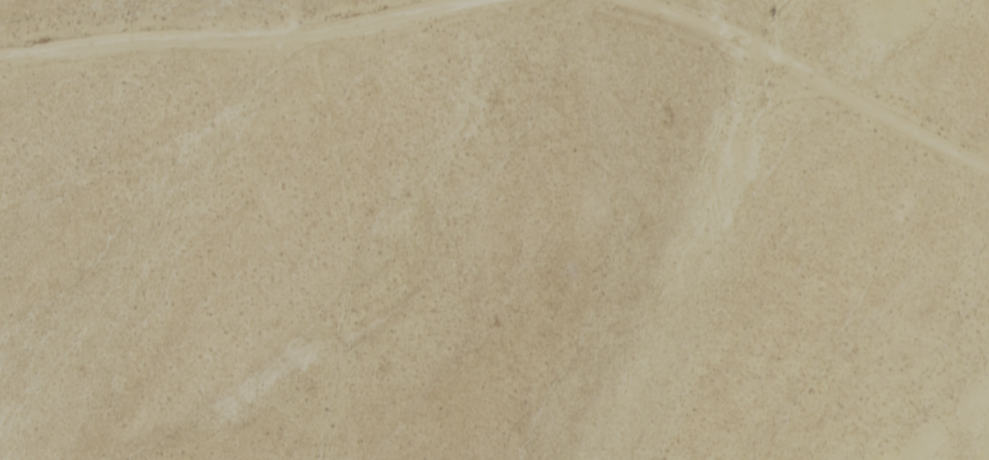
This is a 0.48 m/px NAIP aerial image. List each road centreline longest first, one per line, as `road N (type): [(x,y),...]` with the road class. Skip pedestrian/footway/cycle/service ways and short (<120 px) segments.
road 1 (residential): [(0,89),(536,0)]
road 2 (track): [(358,459),(367,417),(371,158),(313,0)]
road 3 (track): [(988,185),(643,0)]

